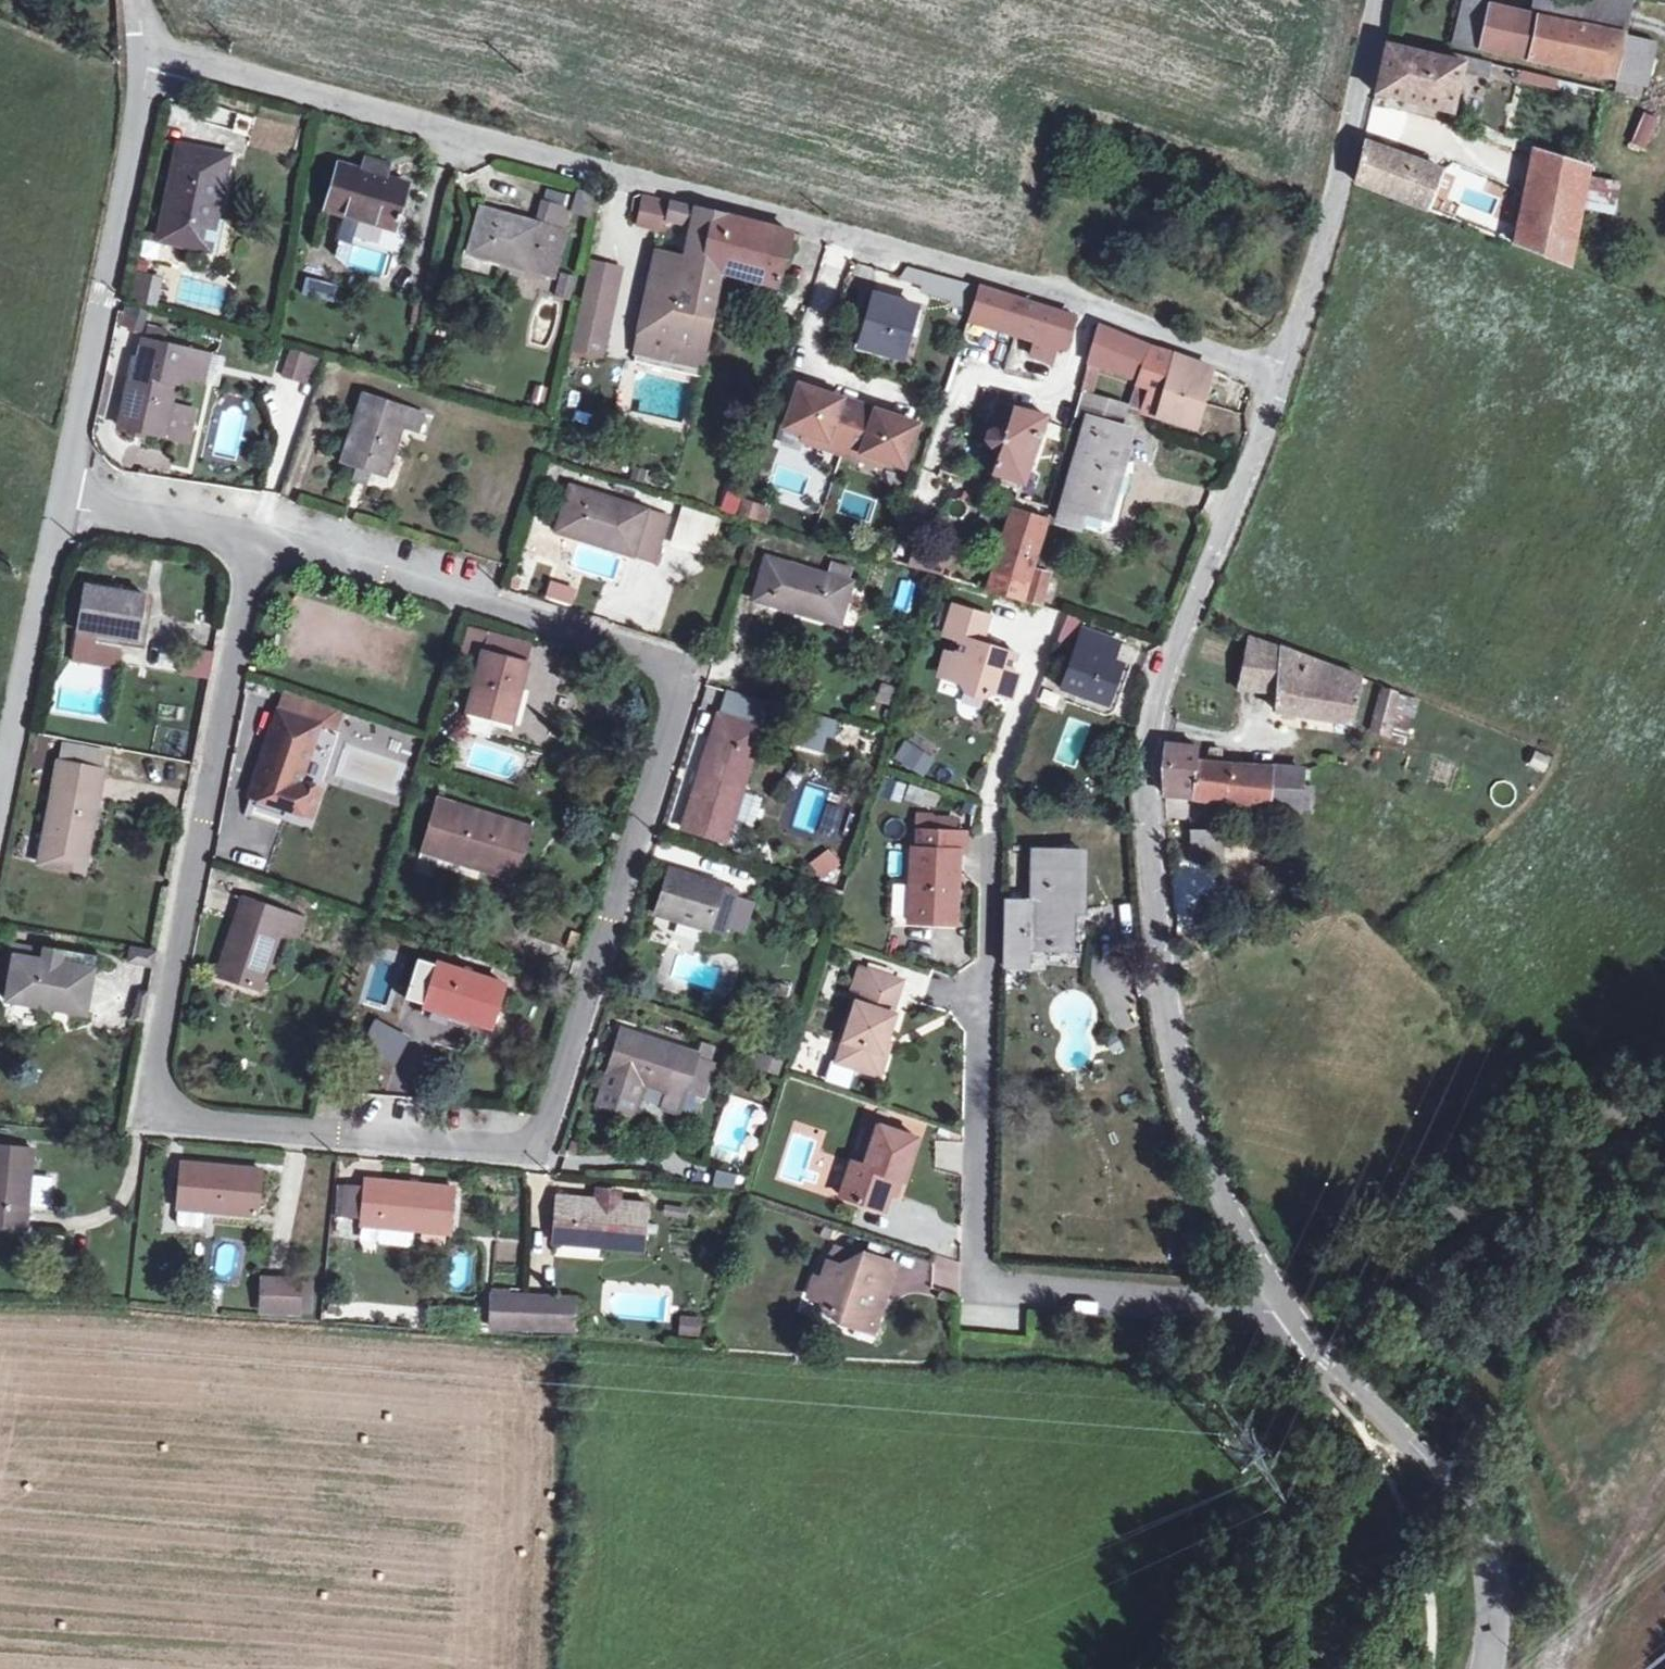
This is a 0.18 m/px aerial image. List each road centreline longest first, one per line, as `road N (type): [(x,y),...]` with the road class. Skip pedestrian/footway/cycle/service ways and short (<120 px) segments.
road 1 (residential): [(260,521),(691,665),(552,1125),(536,1146),(509,1150),(179,1120),(159,1106),(156,1087),(231,665)]
road 2 (residential): [(149,59),(303,84),(766,206),(1074,294),(1279,380)]
road 3 (unclassified): [(1279,380),(1151,725),(1154,919),(1169,1034),(1197,1147),(1288,1309)]
road 4 (residential): [(1288,1309),(1009,1290),(988,1283),(978,1267),(995,851)]
road 5 (unclassified): [(66,485),(149,59)]
road 6 (unclassified): [(1288,1309),(1462,1492),(1485,1569),(1485,1668)]
road 7 (unclassified): [(1376,0),(1306,302),(1279,380)]
road 8 (unclassified): [(0,819),(66,485)]
road 9 (residential): [(66,485),(260,521)]
road 10 (residential): [(231,665),(260,521)]

